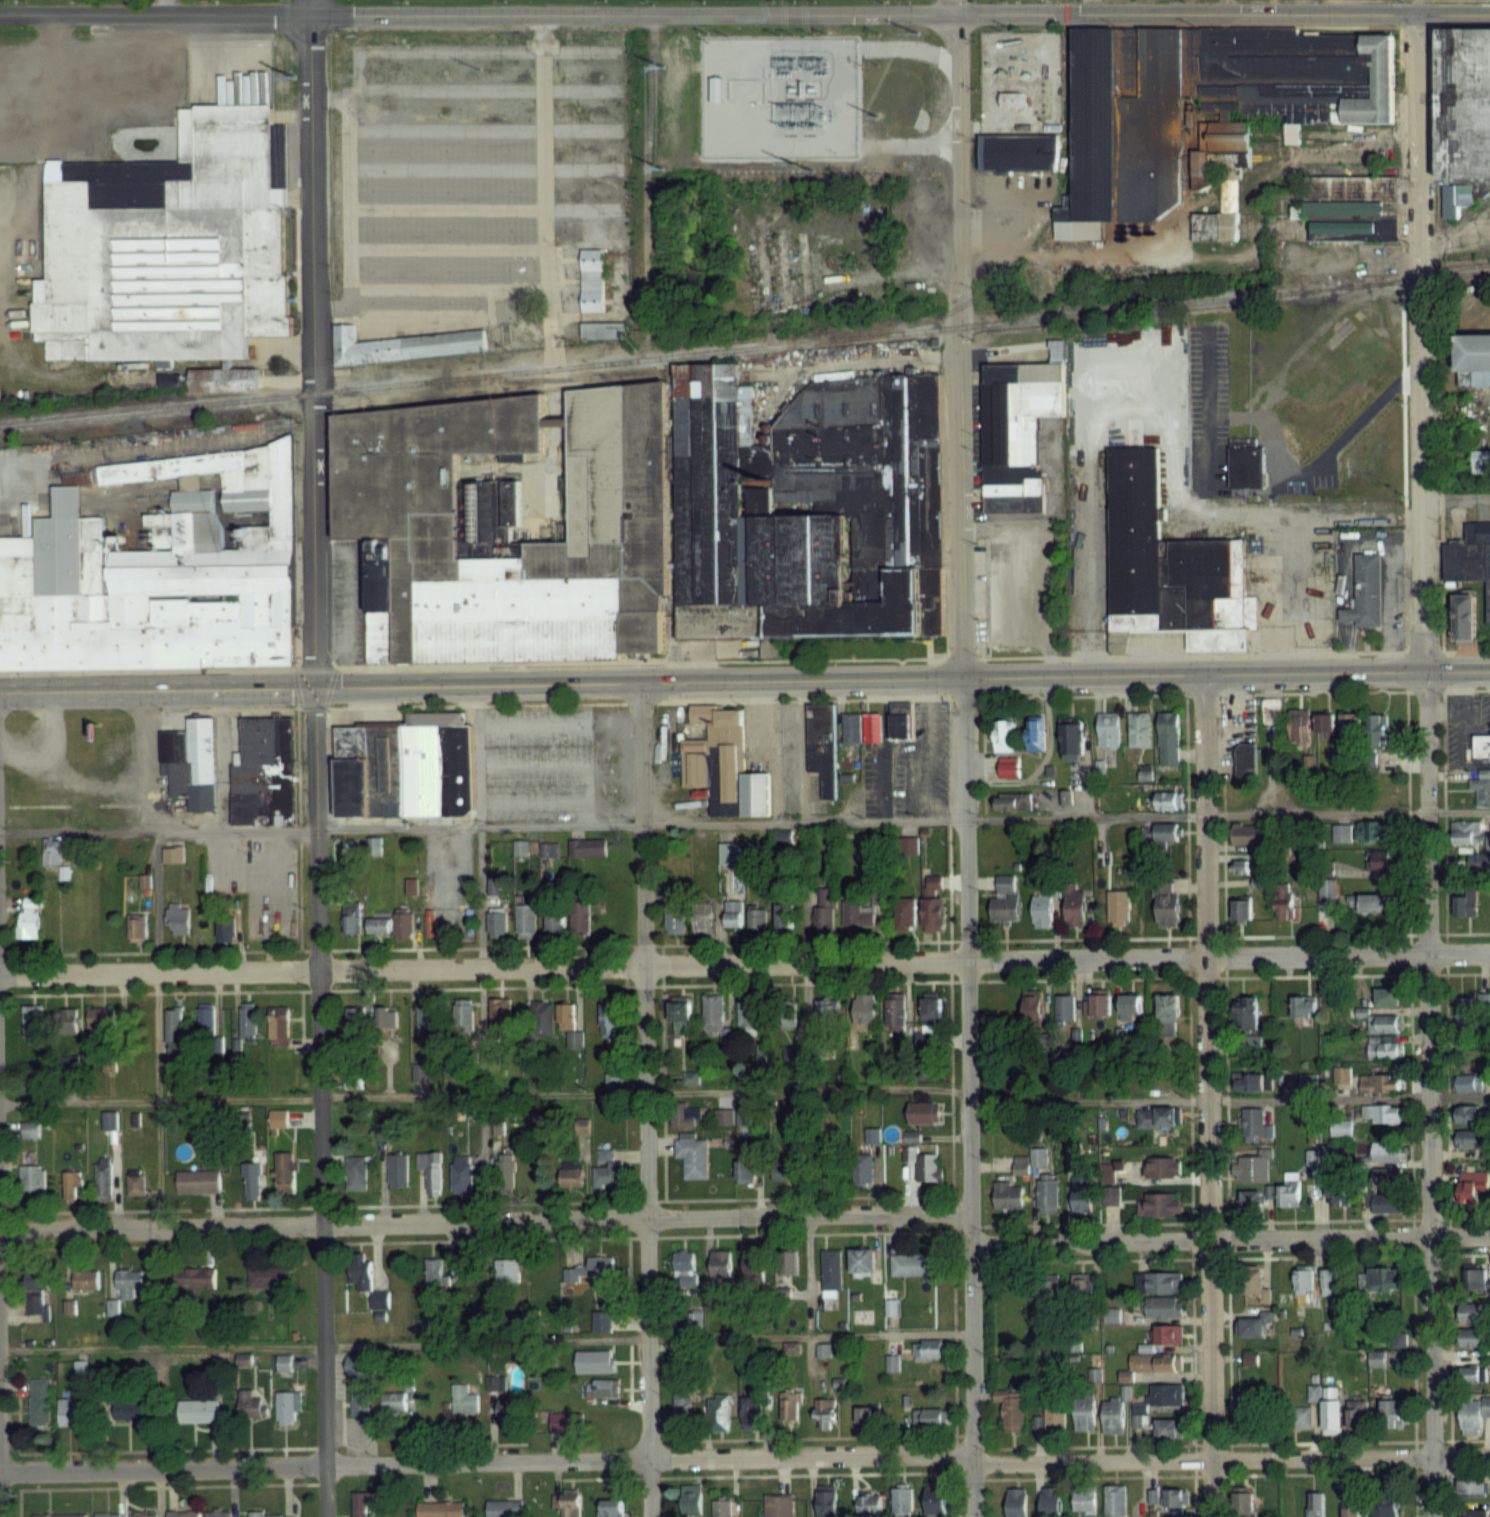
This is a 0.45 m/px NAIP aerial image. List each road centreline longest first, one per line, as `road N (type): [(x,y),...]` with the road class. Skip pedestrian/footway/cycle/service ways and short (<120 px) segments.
road 1 (residential): [(1434,1516),(1420,14)]
road 2 (residential): [(974,1516),(957,15)]
road 3 (tertiary): [(1489,670),(0,692)]
road 4 (residential): [(1489,954),(0,975)]
road 5 (tertiary): [(1489,14),(0,17)]
road 6 (residential): [(971,1233),(957,1218),(937,1214),(0,1231)]
road 7 (residential): [(973,1453),(0,1471)]
road 8 (residential): [(1213,1516),(1204,674)]
road 9 (residential): [(647,1516),(638,683)]
road 10 (residential): [(323,1516),(311,686)]
road 11 (tertiary): [(311,686),(311,0)]
road 12 (residential): [(1489,1236),(993,1245),(971,1233)]
road 13 (residential): [(1489,1456),(973,1464)]

